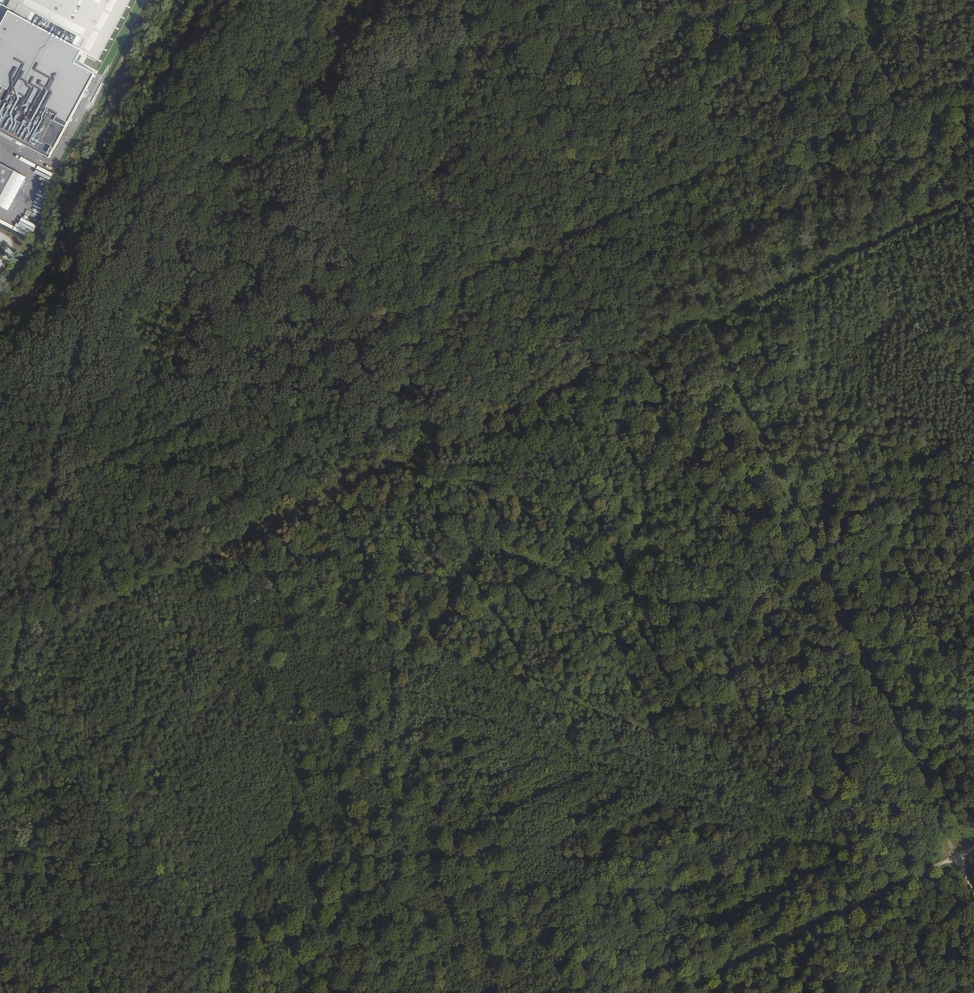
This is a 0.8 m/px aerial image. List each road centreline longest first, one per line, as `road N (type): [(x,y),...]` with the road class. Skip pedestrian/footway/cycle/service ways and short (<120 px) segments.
road 1 (track): [(959,859),(667,992)]
road 2 (track): [(79,992),(0,893)]

